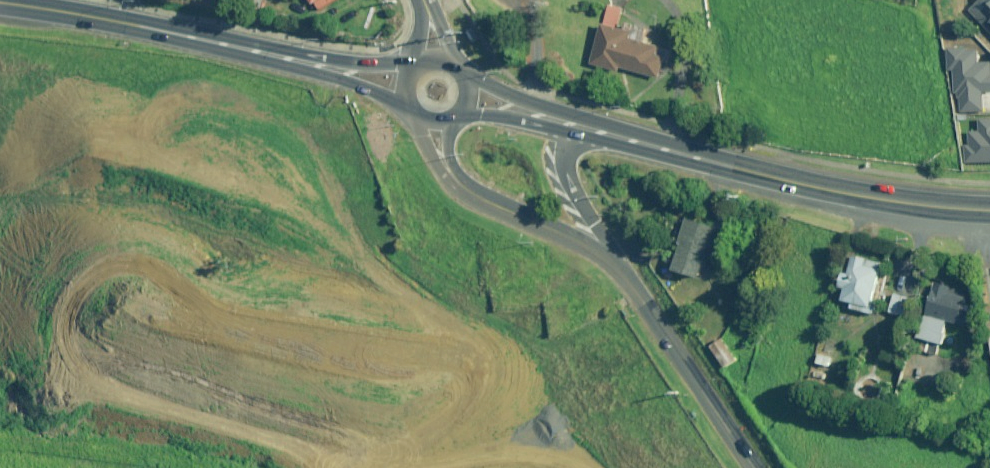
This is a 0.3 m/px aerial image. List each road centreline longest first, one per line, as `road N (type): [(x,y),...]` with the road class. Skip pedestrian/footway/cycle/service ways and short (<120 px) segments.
road 1 (track): [(376,467),(426,451),(483,410),(496,378),(458,351),(209,311),(160,275),(104,267),(80,284),(57,325),(69,366),(146,406),(328,461)]
road 2 (primary): [(575,125),(814,187),(989,210)]
road 3 (primary): [(414,89),(0,1)]
road 4 (unclassified): [(625,272),(575,239),(465,189),(446,167),(434,113)]
road 5 (unclassified): [(756,467),(625,272)]
road 6 (track): [(404,467),(507,455),(571,458),(584,467)]
road 7 (primary): [(575,125),(566,149),(572,189),(625,272)]

